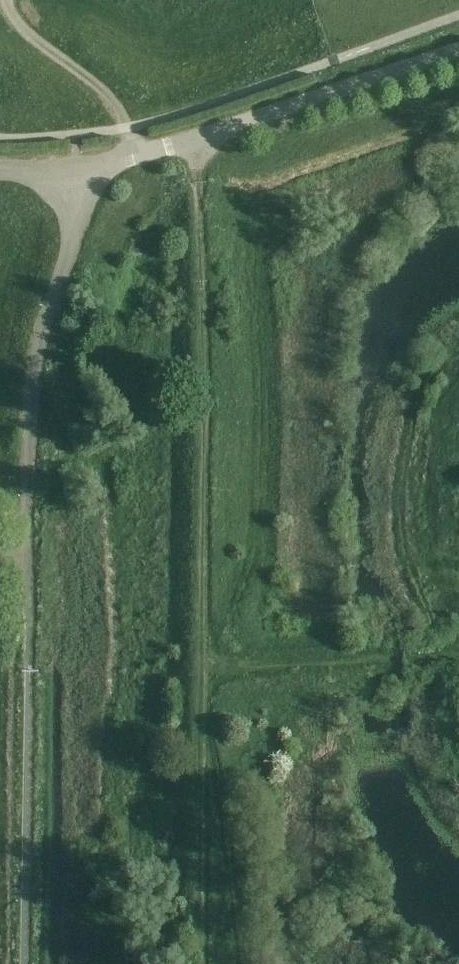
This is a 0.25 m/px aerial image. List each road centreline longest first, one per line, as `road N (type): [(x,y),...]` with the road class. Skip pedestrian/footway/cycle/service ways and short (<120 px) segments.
road 1 (track): [(202,963),(200,138)]
road 2 (unclassified): [(76,168),(200,138),(458,51)]
road 3 (unclassified): [(31,562),(31,413),(73,223),(76,168)]
road 4 (track): [(204,662),(458,657)]
road 5 (track): [(250,963),(204,732)]
road 6 (track): [(126,128),(106,96),(22,29),(5,0)]

